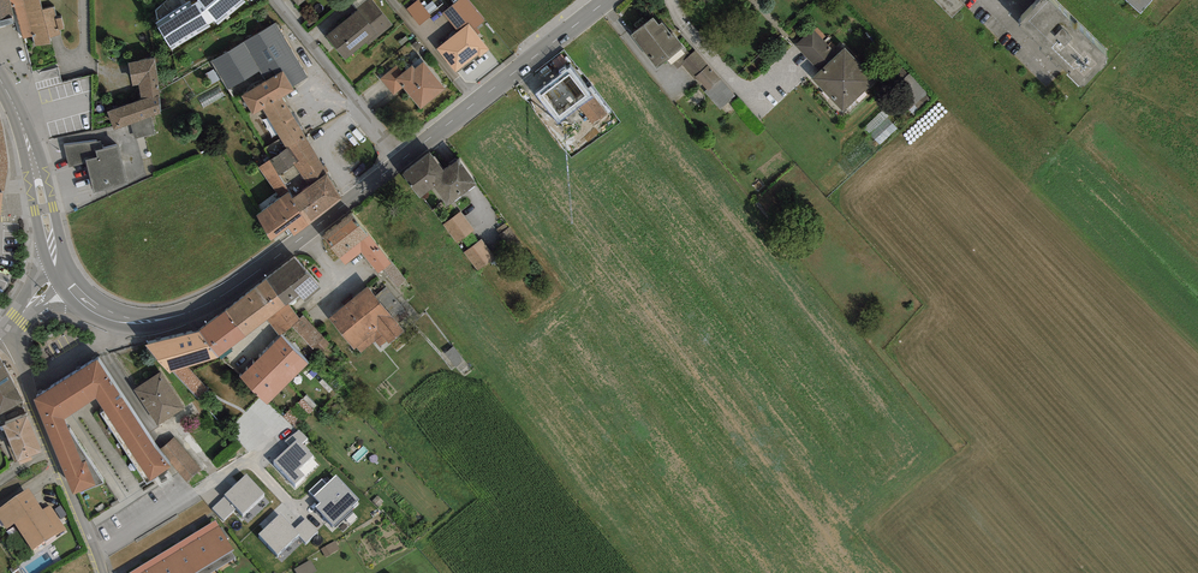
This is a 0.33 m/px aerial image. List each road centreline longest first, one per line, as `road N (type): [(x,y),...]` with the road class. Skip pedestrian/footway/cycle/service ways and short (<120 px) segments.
road 1 (secondary): [(606,0),(202,307),(124,322),(94,307),(63,275)]
road 2 (residential): [(103,572),(5,334)]
road 3 (secondary): [(63,275),(30,150),(0,79)]

